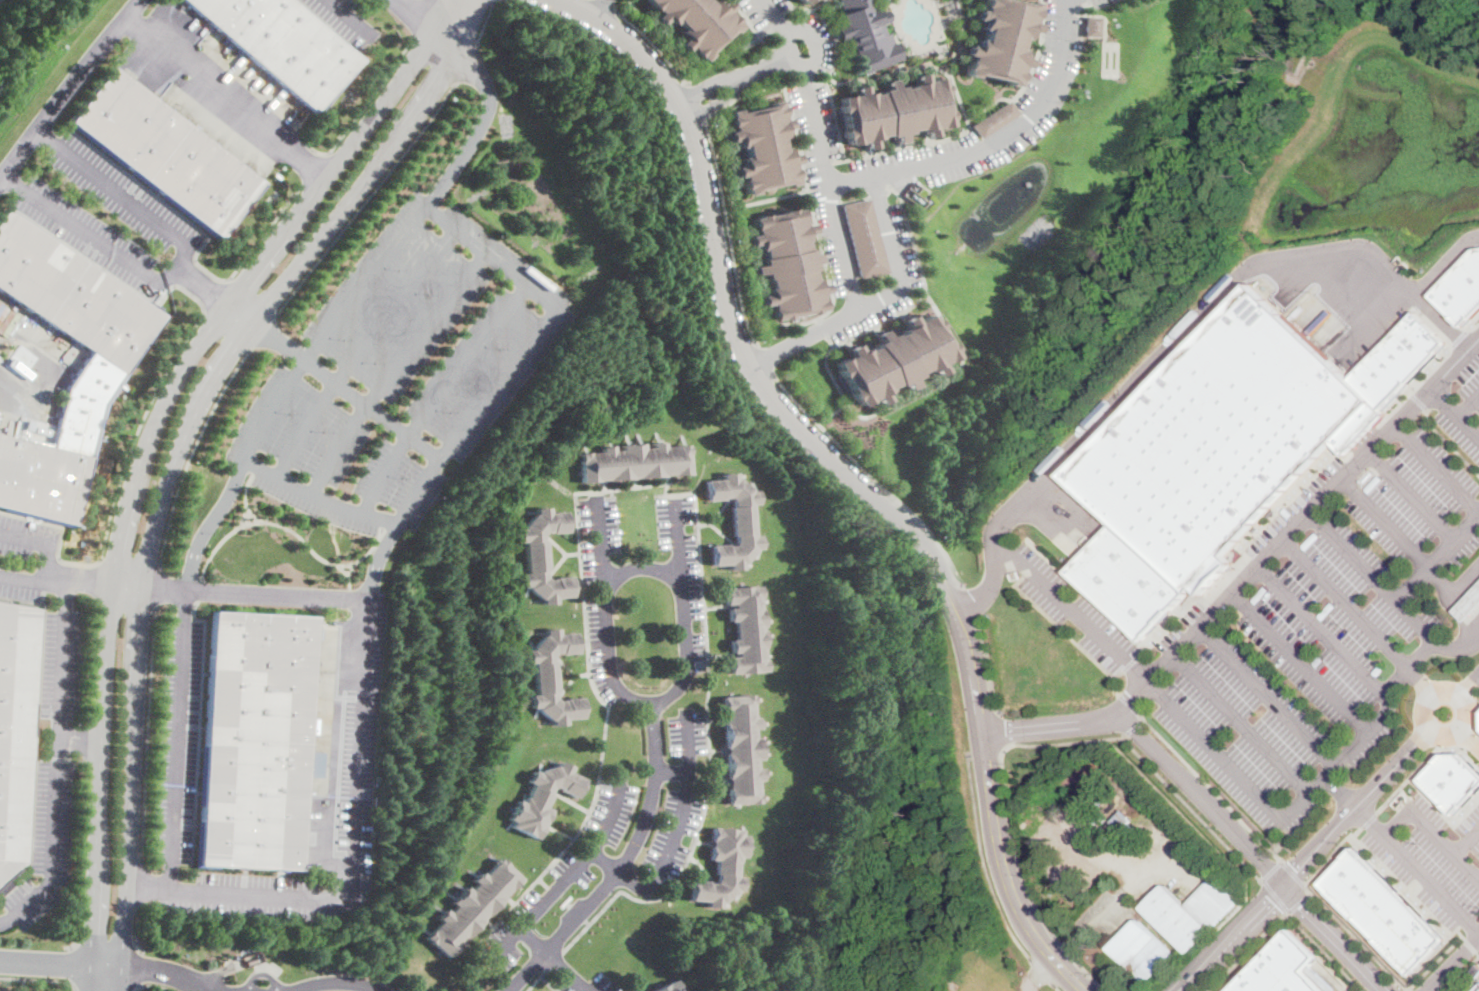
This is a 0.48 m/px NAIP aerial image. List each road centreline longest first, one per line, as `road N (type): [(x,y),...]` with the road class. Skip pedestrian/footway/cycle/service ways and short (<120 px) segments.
road 1 (residential): [(1085,990),(1021,917),(1003,868),(968,639),(941,571),(761,384),(727,310),(684,112),(647,60),(595,16),(558,0)]
road 2 (residential): [(983,732),(1069,723),(1123,705),(1478,341)]
road 3 (residential): [(1390,990),(1111,714)]
road 4 (residential): [(655,711),(682,681),(680,577),(642,563),(606,584),(608,660),(615,685),(655,711)]
road 5 (residential): [(1178,990),(1432,726)]
road 6 (residential): [(502,990),(639,843),(654,793),(655,711)]
road 7 (residential): [(835,187),(984,150),(1025,122),(1054,76),(1066,0)]
road 8 (residential): [(759,0),(815,97),(859,312)]
road 9 (residential): [(880,178),(901,287),(751,365)]
road 10 (residential): [(122,969),(133,734)]
road 11 (residential): [(112,582),(98,814)]
road 12 (residential): [(445,30),(313,194)]
road 13 (residential): [(250,324),(376,167)]
road 14 (residential): [(152,429),(112,582)]
road 15 (residential): [(143,586),(185,434)]
road 16 (residential): [(376,167),(441,71),(445,30)]
road 17 (residential): [(98,814),(91,966)]
road 18 (residential): [(133,734),(143,586)]
road 19 (residential): [(313,194),(225,307)]
road 20 (residential): [(225,307),(152,429)]
road 21 (residential): [(185,434),(250,324)]
road 22 (residential): [(1463,698),(1448,690),(1433,695),(1426,708),(1432,726),(1460,727),(1463,698)]
road 23 (residential): [(794,56),(684,112)]

